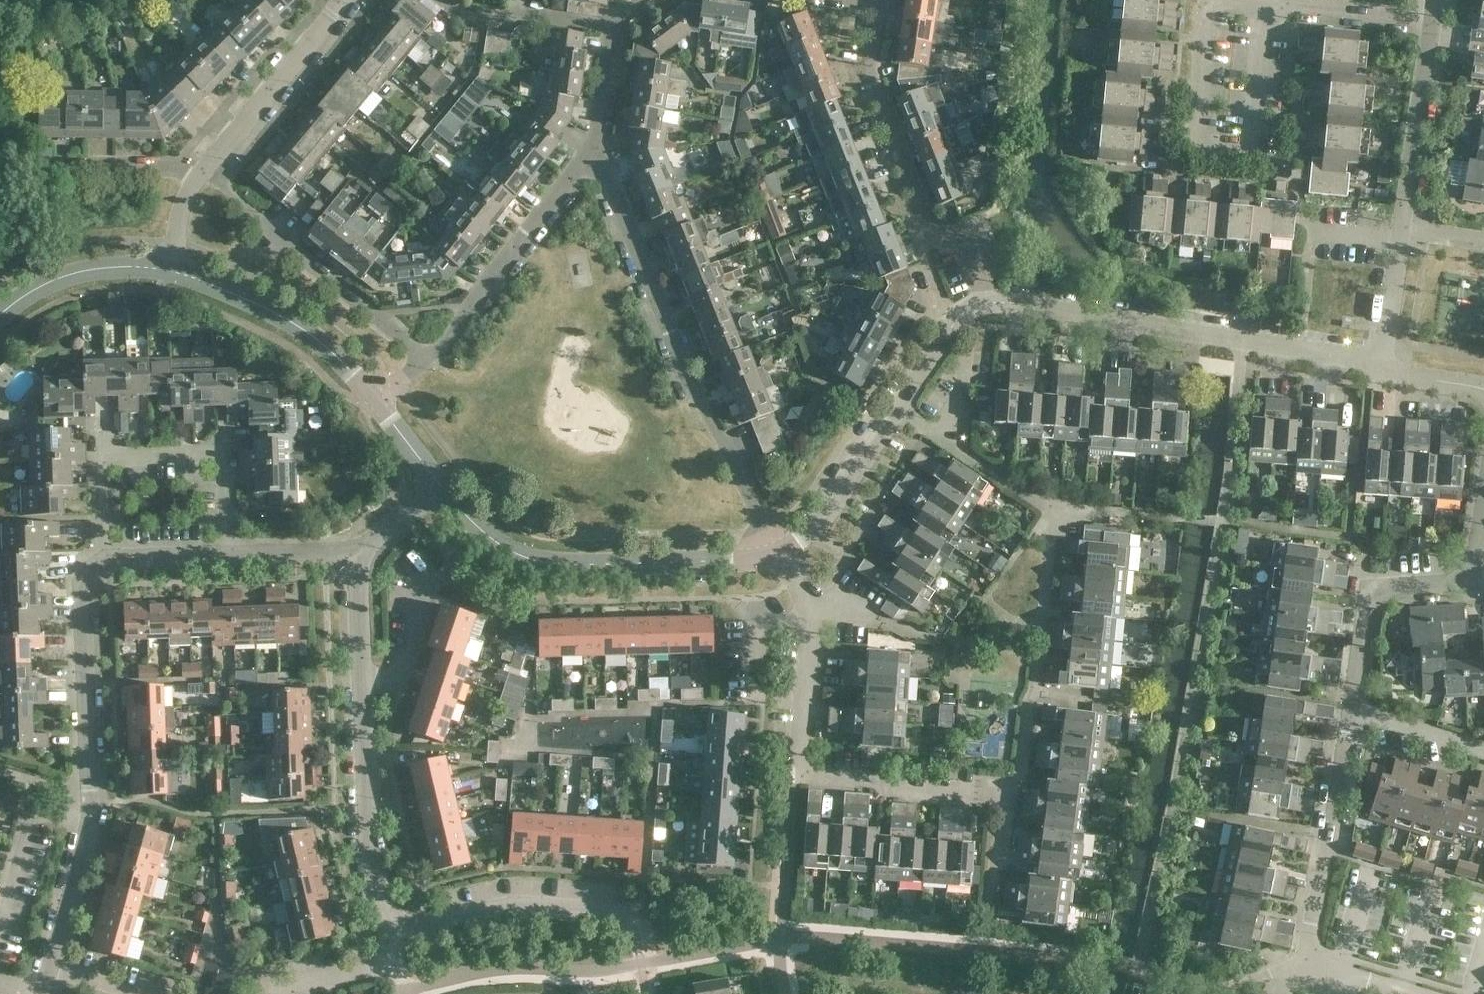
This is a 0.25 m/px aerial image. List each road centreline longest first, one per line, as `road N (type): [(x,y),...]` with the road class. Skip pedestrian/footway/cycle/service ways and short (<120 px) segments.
road 1 (residential): [(779,558),(593,152)]
road 2 (residential): [(991,946),(1003,792),(1018,778),(1056,510)]
road 3 (residential): [(1383,364),(987,300)]
road 4 (residential): [(390,934),(366,825),(358,554)]
road 5 (residential): [(779,558),(527,557),(501,545),(436,479)]
road 6 (residential): [(1261,5),(1249,151),(1195,146),(1206,0)]
road 7 (residential): [(987,300),(963,238),(916,216),(869,84),(874,5)]
road 8 (residential): [(646,993),(630,914),(522,904),(390,934)]
road 9 (residential): [(104,558),(103,457),(216,455),(227,465),(229,554)]
road 10 (residential): [(1346,975),(1303,962),(1350,712)]
road 11 (residential): [(427,362),(593,152)]
road 12 (residential): [(93,801),(83,586),(104,558)]
road 13 (unclassified): [(377,404),(301,327),(175,272)]
road 14 (residential): [(1350,712),(1369,588),(1471,580)]
road 15 (residential): [(194,176),(337,0)]
road 16 (residential): [(795,774),(812,622),(783,557)]
road 17 (residential): [(427,362),(257,228)]
road 18 (residential): [(1407,227),(1436,27)]
road 19 (residential): [(1056,510),(895,406)]
road 20 (residential): [(895,406),(783,557)]
road 21 (unclassified): [(175,272),(120,266),(54,281),(0,317)]
road 22 (residential): [(0,929),(33,817),(93,801)]
road 23 (residential): [(1436,27),(1261,5)]
road 24 (residential): [(614,26),(523,11),(506,18),(447,0)]
road 25 (residential): [(54,965),(93,801)]
road 26 (residential): [(264,992),(397,962),(390,934)]
road 27 (residential): [(194,176),(123,163),(52,166)]
road 28 (residential): [(987,300),(957,319),(895,406)]
road 29 (residential): [(1383,364),(1407,227)]
road 30 (residential): [(1483,749),(1350,712)]
road 31 (residential): [(1185,516),(1056,510)]
road 32 (residential): [(229,554),(358,554)]
road 33 (residential): [(593,152),(614,26)]
road 34 (residential): [(104,558),(229,554)]

